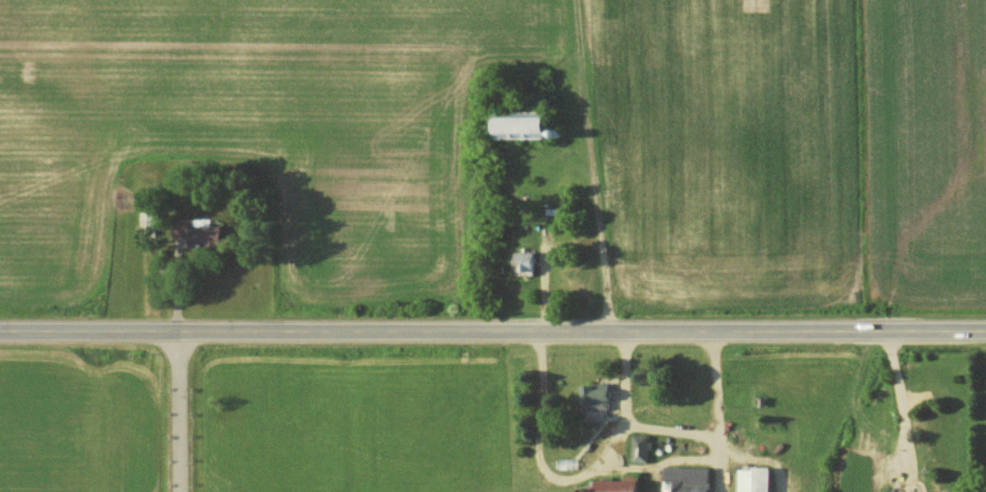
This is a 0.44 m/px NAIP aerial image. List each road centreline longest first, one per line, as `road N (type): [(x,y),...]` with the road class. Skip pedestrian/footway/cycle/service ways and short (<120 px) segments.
road 1 (tertiary): [(0,330),(985,327)]
road 2 (residential): [(180,330),(181,491)]

